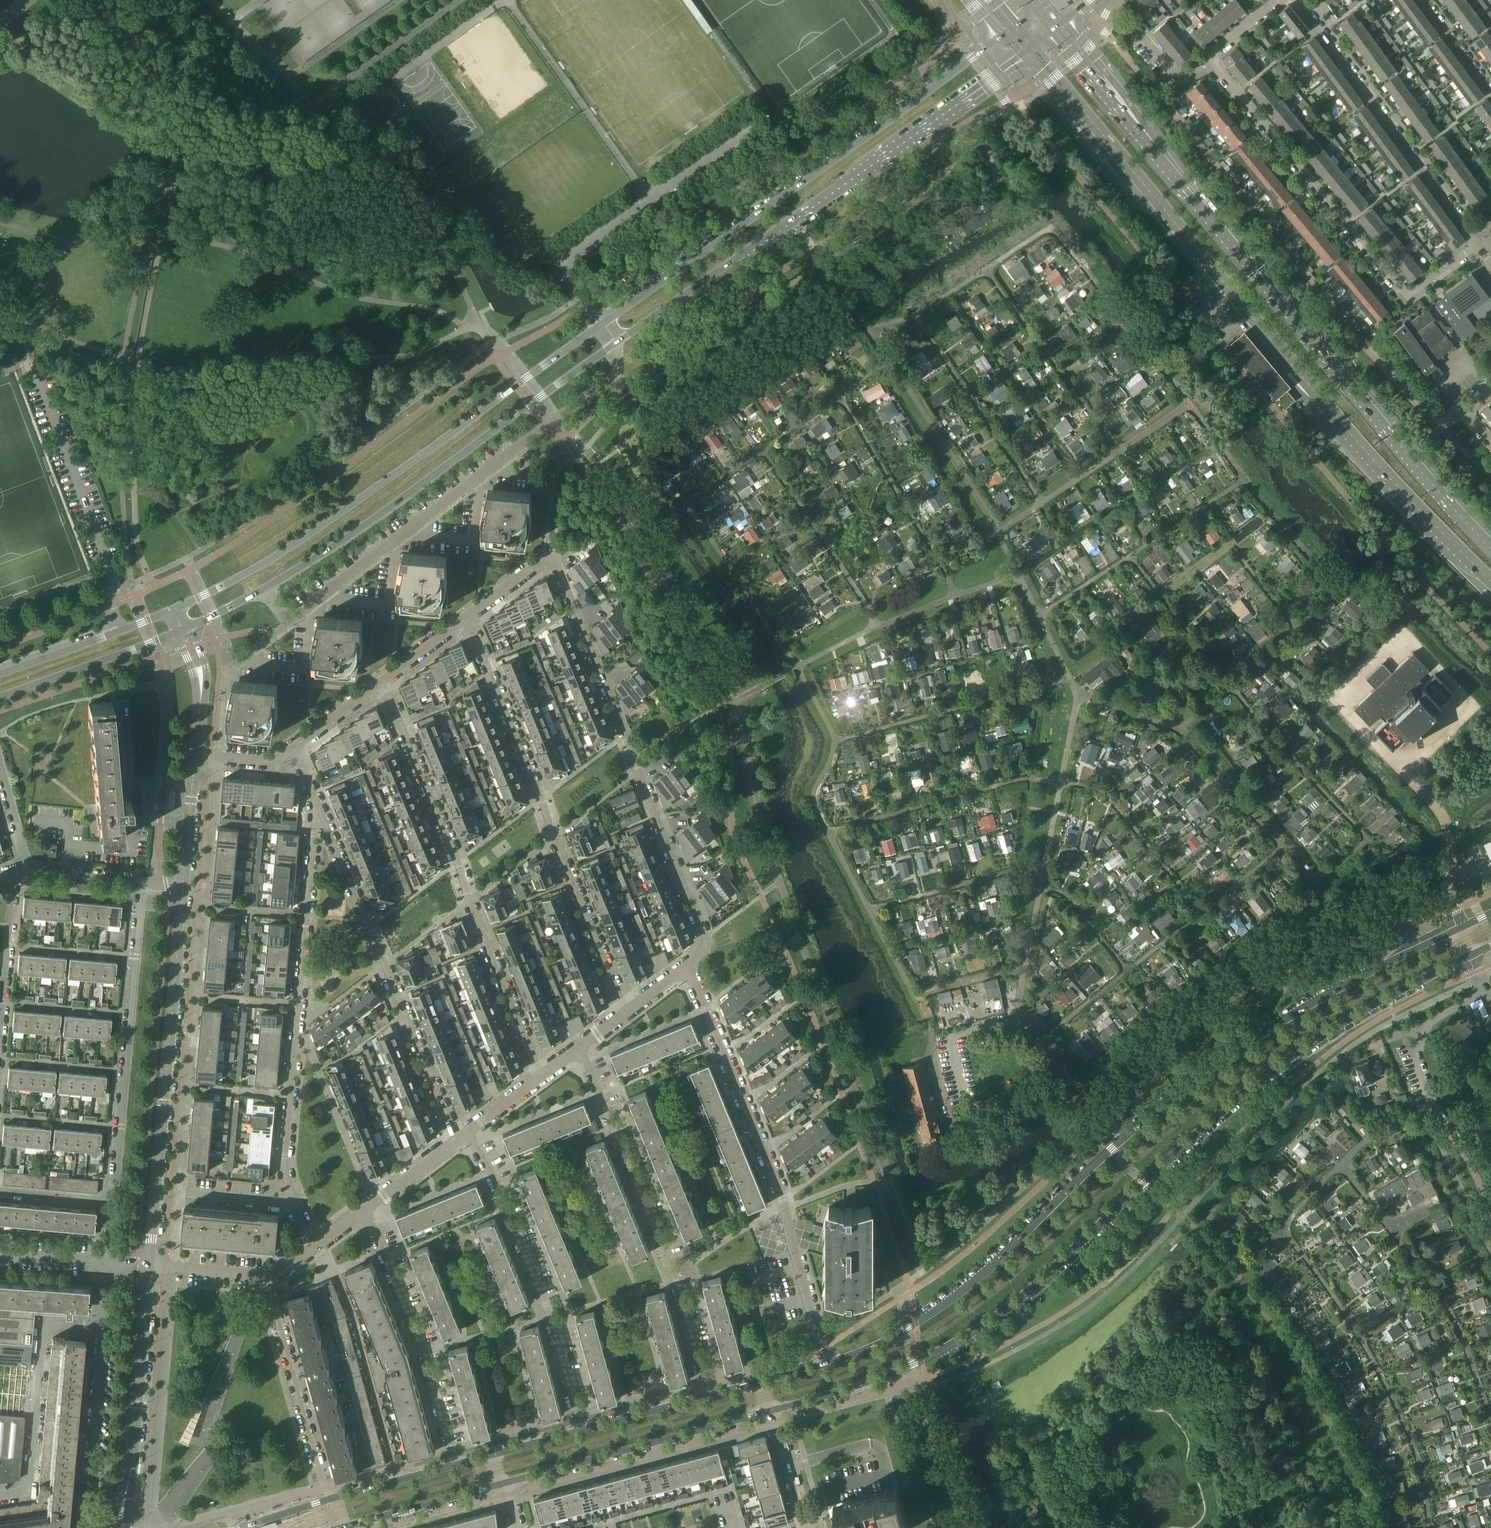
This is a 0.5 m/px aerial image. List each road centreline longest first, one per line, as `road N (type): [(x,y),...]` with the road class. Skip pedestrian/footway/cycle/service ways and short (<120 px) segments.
road 1 (secondary): [(769,1412),(921,1362),(996,1318),(1281,1064),(1371,1006),(1470,956)]
road 2 (secondary): [(1458,928),(1317,998),(1214,1068),(1123,1136),(957,1295),(875,1345),(826,1363)]
road 3 (trunk): [(1490,551),(1143,133)]
road 4 (secondary): [(602,323),(288,552),(173,610)]
road 5 (secondary): [(617,343),(1031,52)]
road 6 (secondary): [(1003,36),(602,323)]
road 7 (residential): [(317,1246),(293,1203),(283,1157),(317,803)]
road 8 (residential): [(548,557),(705,937),(702,955),(688,966)]
road 9 (residential): [(289,622),(615,375),(617,343)]
road 10 (secondary): [(262,590),(617,343)]
road 11 (residential): [(625,1013),(463,621)]
road 12 (residential): [(376,687),(456,861),(539,1078)]
road 13 (residential): [(826,1363),(783,1199),(688,966)]
road 14 (residential): [(1477,243),(1406,298),(1207,56)]
road 15 (tertiary): [(150,1267),(183,887)]
road 16 (residential): [(708,1396),(677,1283),(581,1047)]
road 17 (residential): [(456,1141),(317,803)]
road 18 (residential): [(113,1203),(141,880)]
road 19 (residential): [(582,1430),(549,1316),(493,1175),(467,1134)]
road 20 (track): [(263,451),(288,435),(287,419),(233,442),(225,434),(287,406),(302,412),(302,438),(247,471),(254,457)]
road 21 (residential): [(1477,243),(1297,0)]
road 22 (secondary): [(501,1485),(769,1412)]
road 23 (trunk): [(1031,52),(1205,260)]
road 24 (residential): [(455,1465),(423,1350),(366,1210)]
road 25 (residential): [(0,1497),(26,1493),(44,1326),(100,1328)]
road 26 (tertiary): [(121,1508),(150,1267)]
road 27 (trunk): [(1328,410),(1490,583)]
road 28 (residential): [(326,1500),(269,1278)]
road 29 (secondary): [(0,698),(183,629)]
road 30 (trunk): [(1205,260),(1328,410)]
road 31 (secondary): [(173,610),(0,676)]
road 32 (residential): [(100,1328),(88,1473),(106,1499)]
road 33 (residential): [(0,1040),(13,869)]
road 34 (secondary): [(341,1527),(501,1485)]
road 35 (trunk): [(1143,133),(1065,24)]
road 36 (trunk): [(1143,133),(1054,33)]
road 37 (secondary): [(455,1465),(326,1500)]
road 38 (tertiary): [(183,887),(194,756)]
road 39 (secondary): [(708,1396),(582,1430)]
road 40 (tertiary): [(194,756),(201,681),(183,629)]
road 41 (residential): [(804,1527),(769,1412)]

